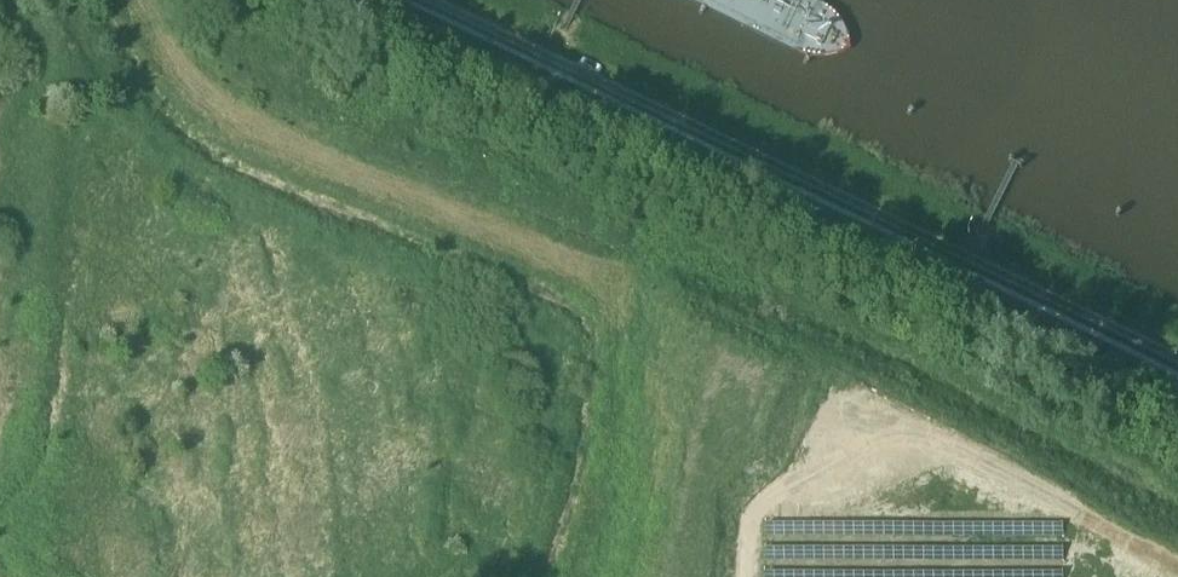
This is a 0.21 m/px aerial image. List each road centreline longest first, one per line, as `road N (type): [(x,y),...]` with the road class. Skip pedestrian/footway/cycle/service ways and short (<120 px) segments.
road 1 (track): [(438,0),(1177,361)]
road 2 (track): [(582,276),(216,115),(164,60),(136,0)]

